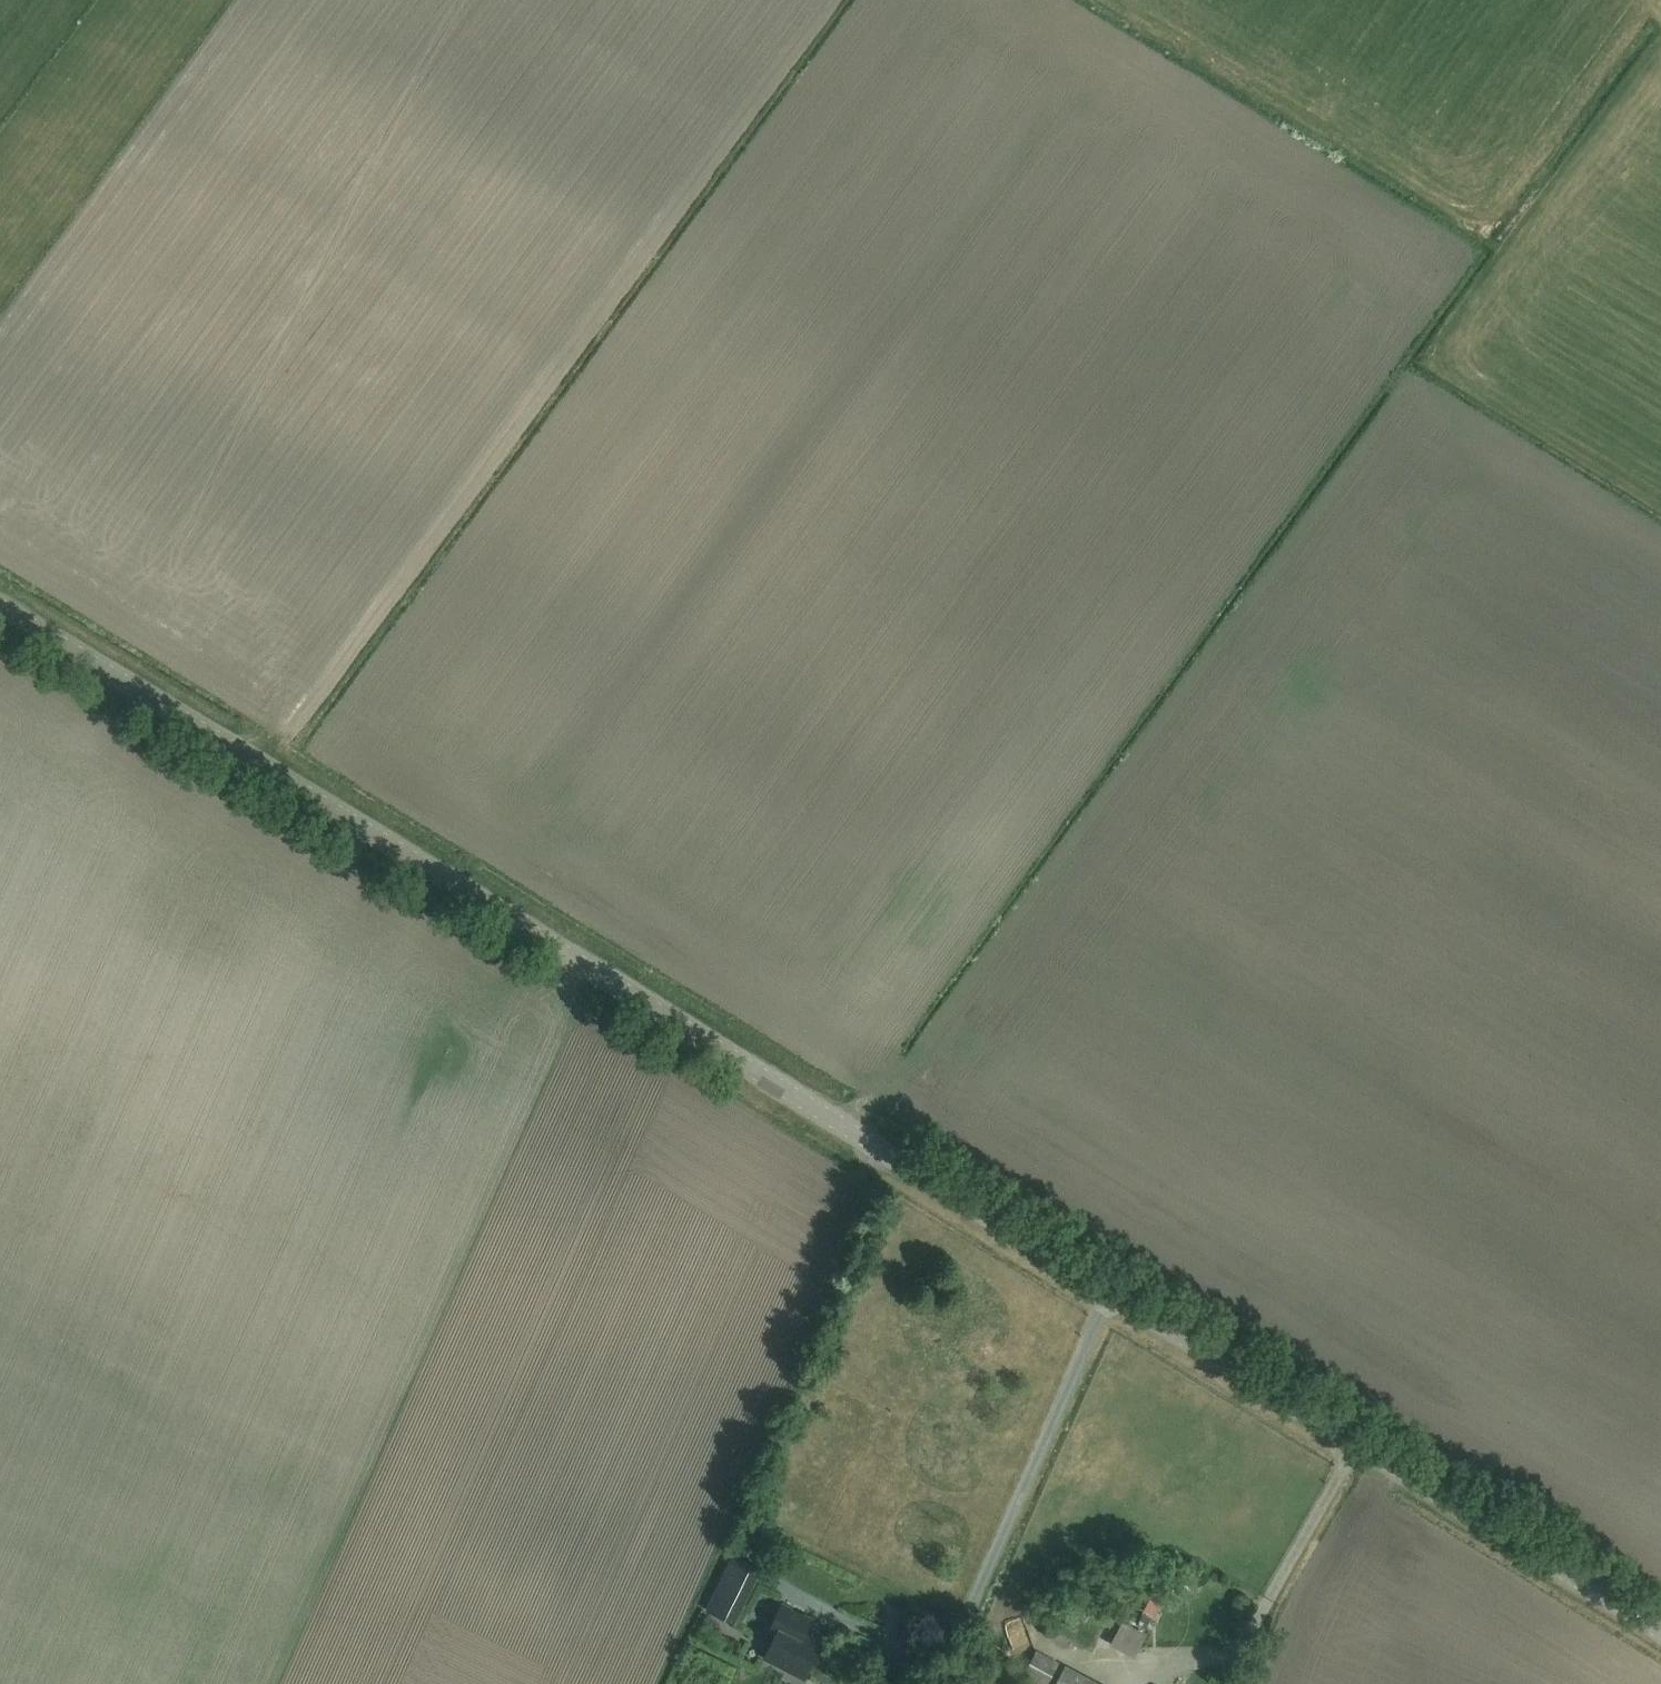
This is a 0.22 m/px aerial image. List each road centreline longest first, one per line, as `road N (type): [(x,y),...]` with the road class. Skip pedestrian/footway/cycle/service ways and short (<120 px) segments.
road 1 (unclassified): [(1660,1627),(0,608)]

